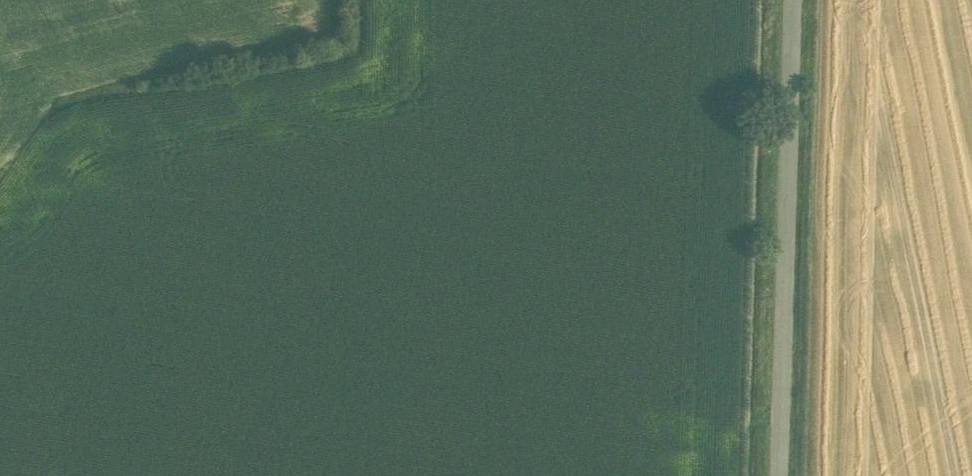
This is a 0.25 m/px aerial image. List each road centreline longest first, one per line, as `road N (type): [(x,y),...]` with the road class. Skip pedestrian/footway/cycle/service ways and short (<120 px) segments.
road 1 (unclassified): [(797,0),(778,475)]

